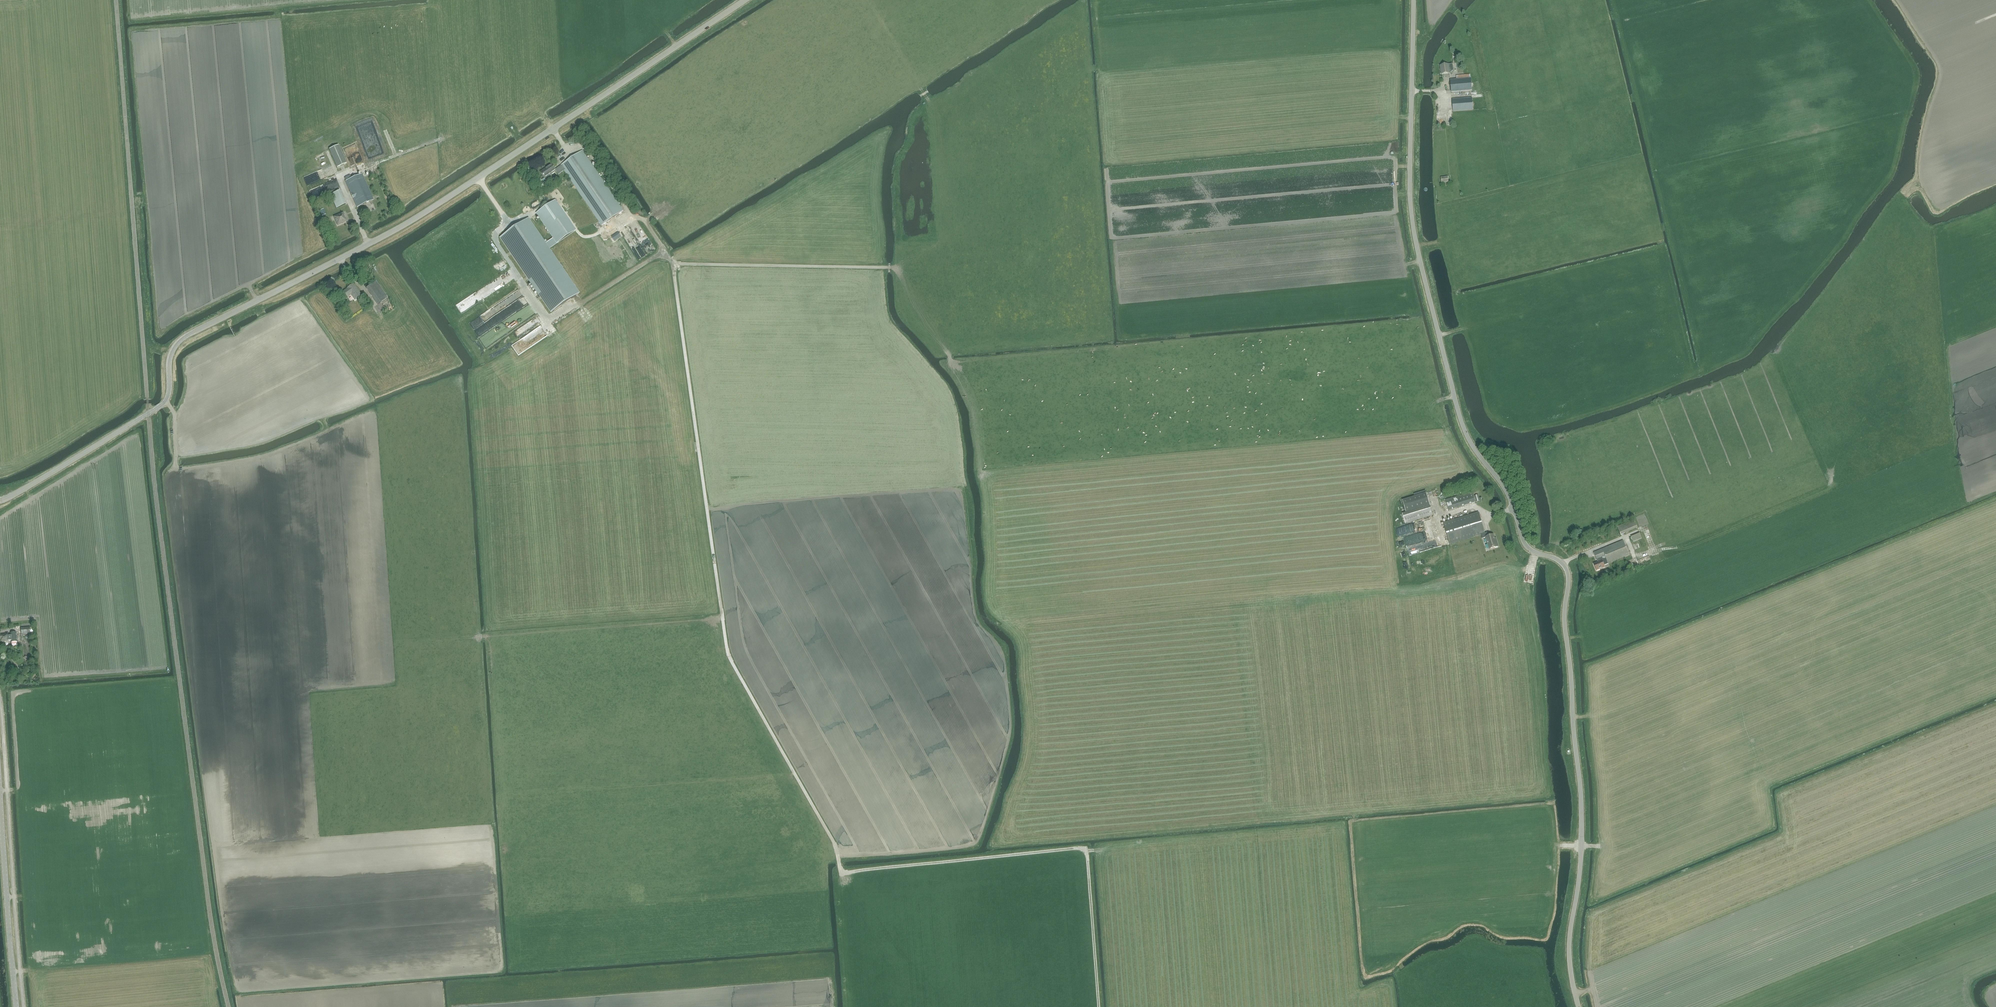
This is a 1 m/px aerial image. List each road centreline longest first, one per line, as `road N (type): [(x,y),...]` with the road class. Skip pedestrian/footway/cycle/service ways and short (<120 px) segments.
road 1 (unclassified): [(1579,1006),(1569,950),(1582,847),(1564,623),(1570,584),(1560,561),(1526,547),(1507,492),(1464,429),(1422,264),(1411,187),(1414,0)]
road 2 (unclassified): [(0,501),(163,404),(171,353),(183,338),(412,220),(745,0)]
road 3 (tertiary): [(16,1006),(0,798)]

